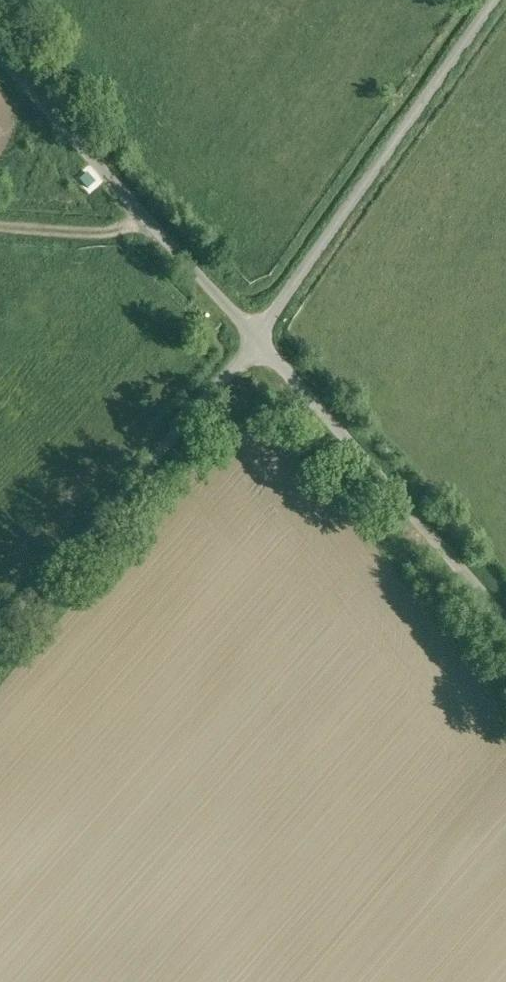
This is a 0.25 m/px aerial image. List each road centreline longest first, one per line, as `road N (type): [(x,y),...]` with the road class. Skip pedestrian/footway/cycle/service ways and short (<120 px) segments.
road 1 (unclassified): [(499,0),(254,337)]
road 2 (unclassified): [(505,649),(254,337)]
road 3 (unclassified): [(254,337),(0,628)]
road 4 (unclassified): [(254,337),(0,59)]

